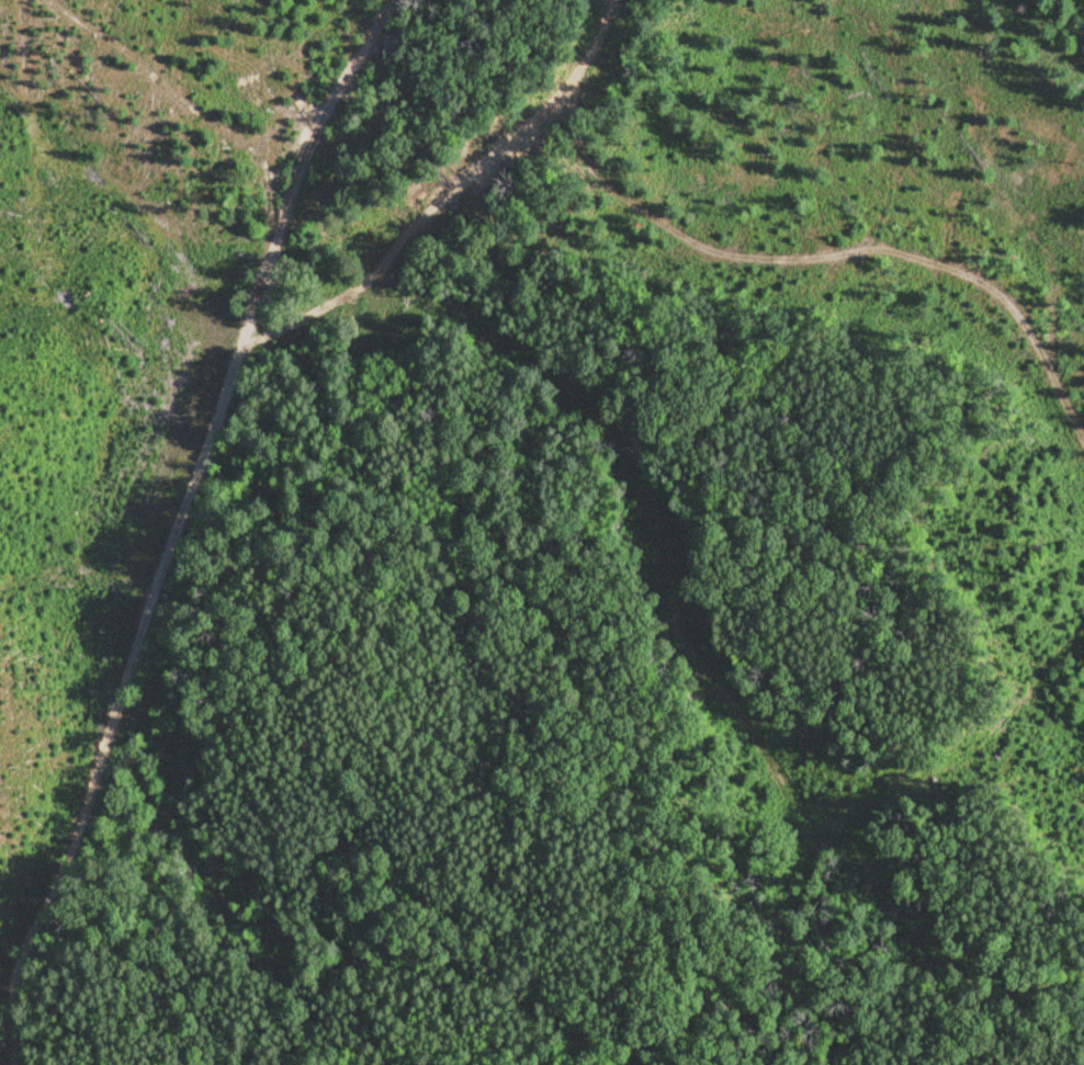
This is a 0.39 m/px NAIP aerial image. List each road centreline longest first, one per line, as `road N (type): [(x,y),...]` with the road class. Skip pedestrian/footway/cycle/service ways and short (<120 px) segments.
road 1 (residential): [(11,1064),(18,994),(286,204),(388,0)]
road 2 (track): [(241,341),(348,294),(573,79),(598,0)]

